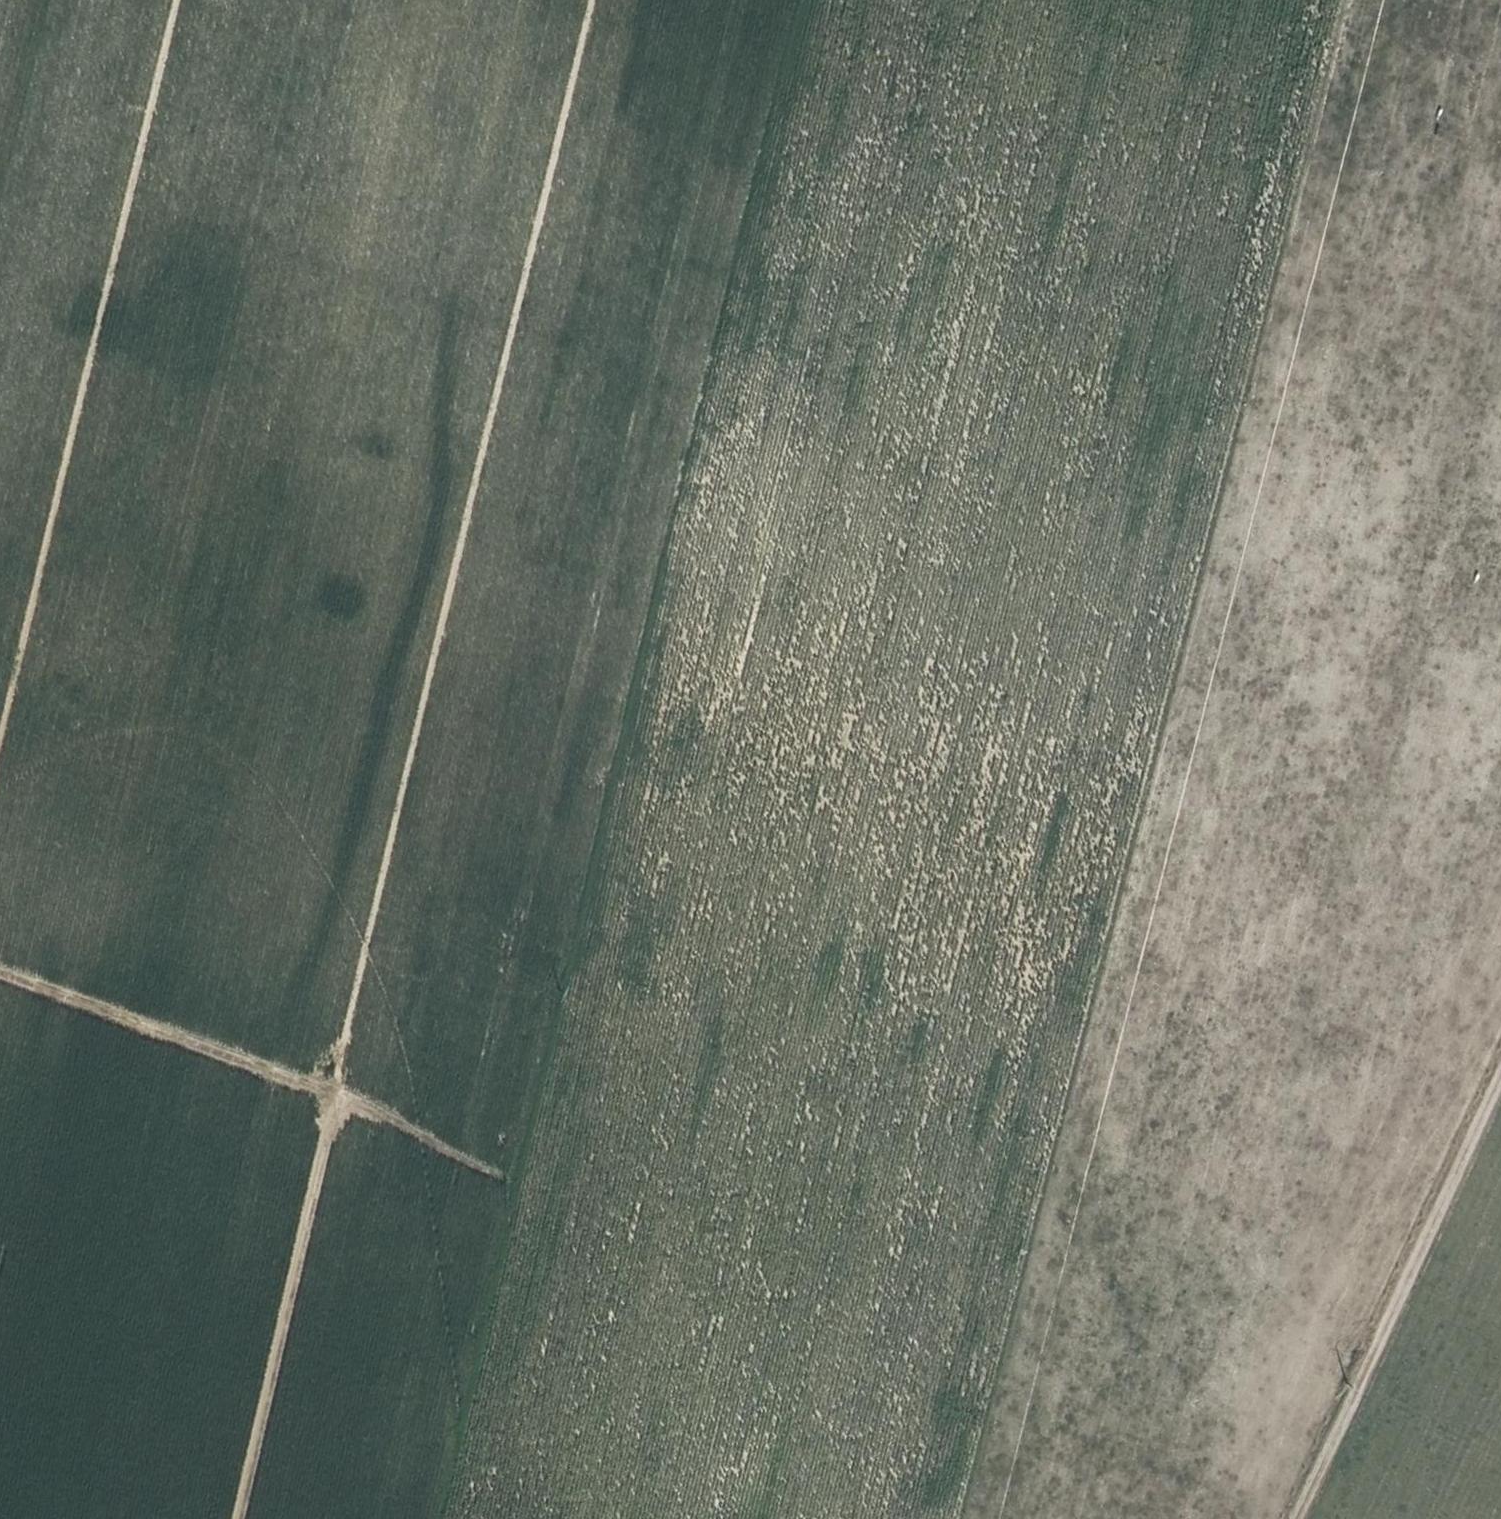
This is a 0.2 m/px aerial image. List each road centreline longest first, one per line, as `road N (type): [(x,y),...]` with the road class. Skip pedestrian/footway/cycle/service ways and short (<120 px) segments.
road 1 (track): [(1294,1518),(1500,1067)]

